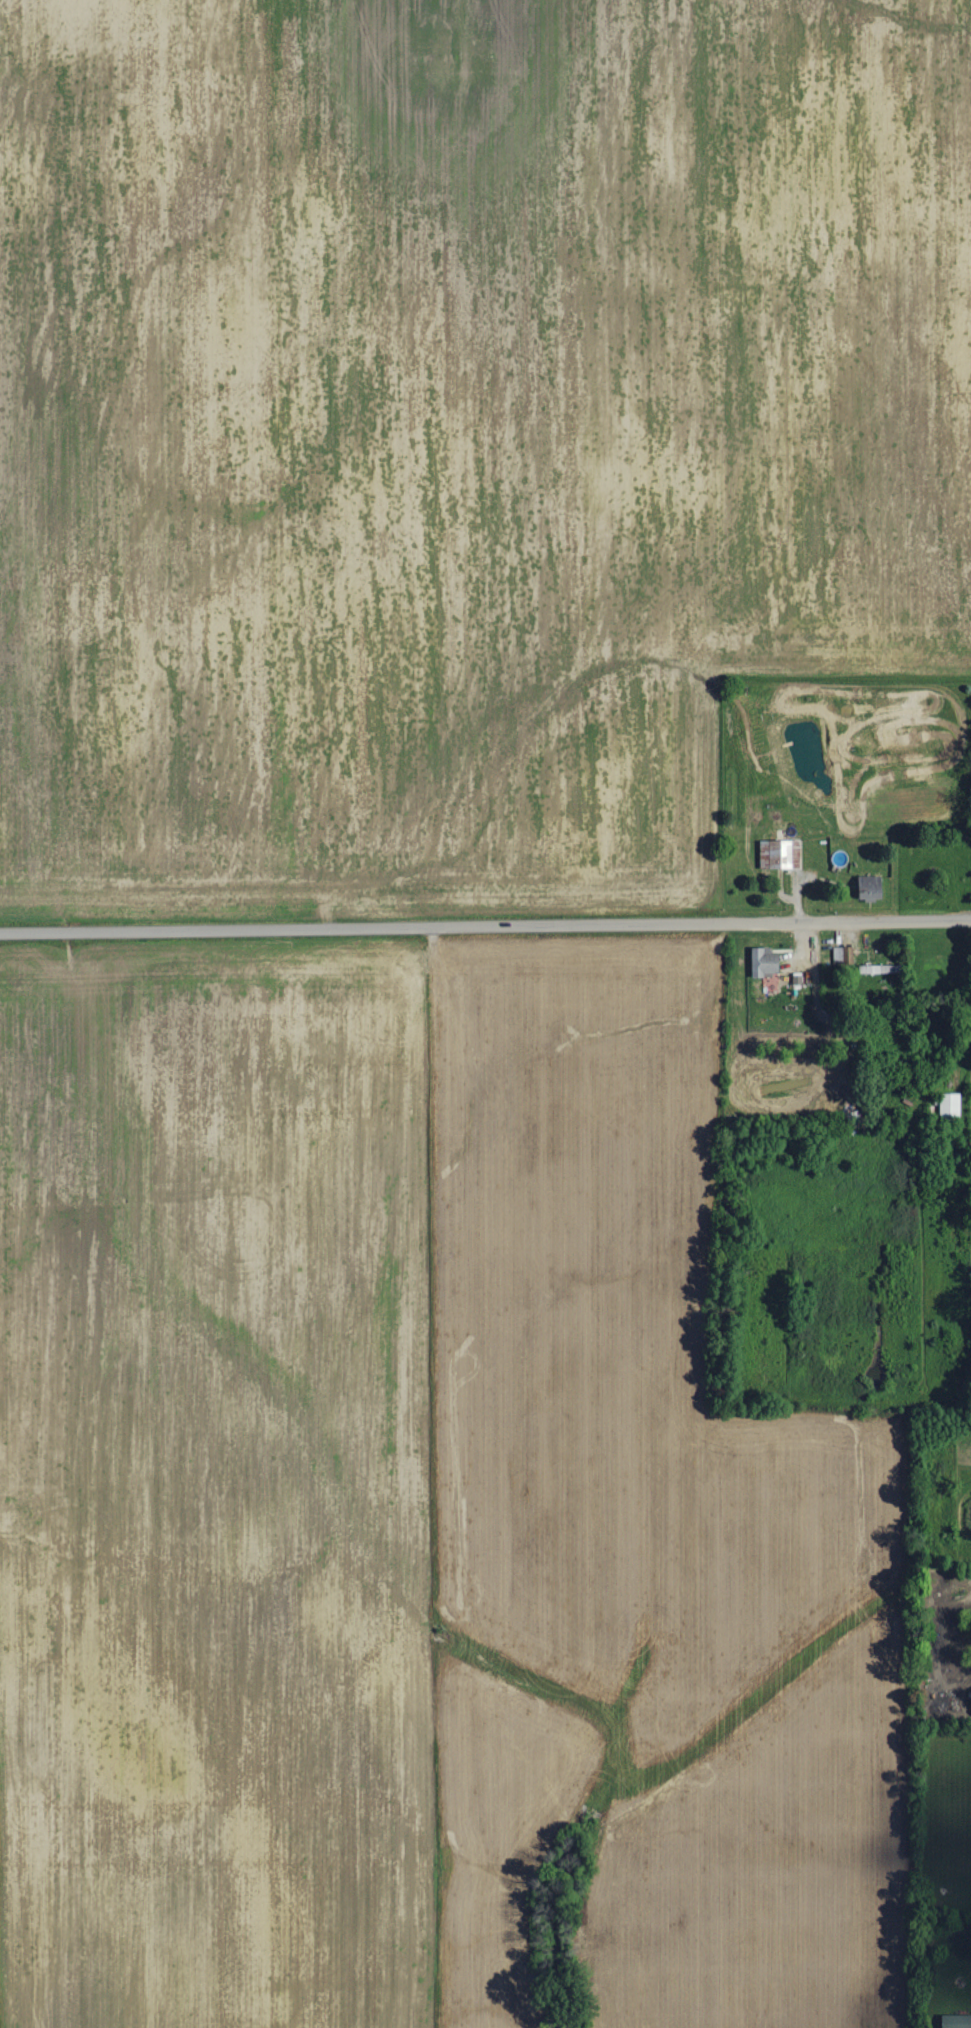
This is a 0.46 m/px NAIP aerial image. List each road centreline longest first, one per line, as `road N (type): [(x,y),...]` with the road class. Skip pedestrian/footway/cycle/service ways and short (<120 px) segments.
road 1 (residential): [(0,930),(970,916)]

